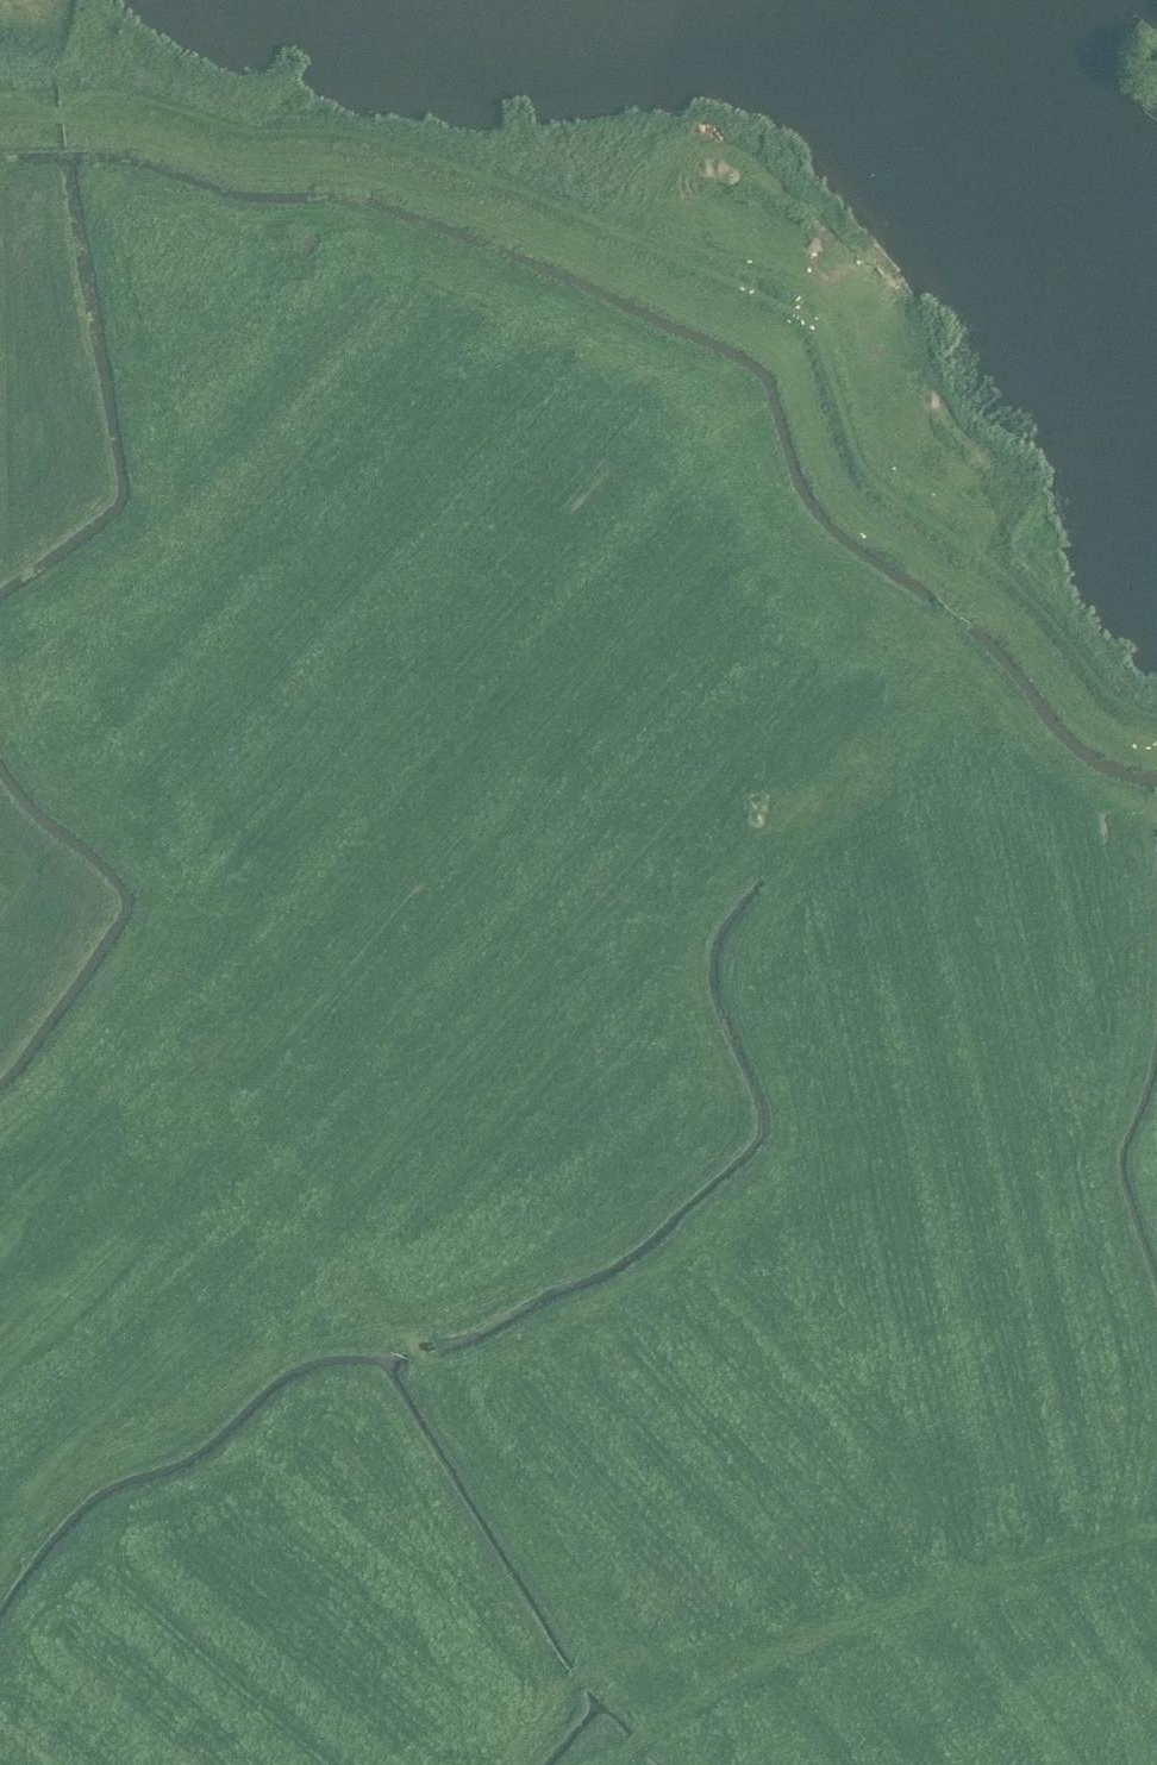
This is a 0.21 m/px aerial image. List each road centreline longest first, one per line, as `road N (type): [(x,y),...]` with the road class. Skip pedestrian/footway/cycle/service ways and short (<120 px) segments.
road 1 (track): [(1156,1535),(735,1656),(618,1764)]

